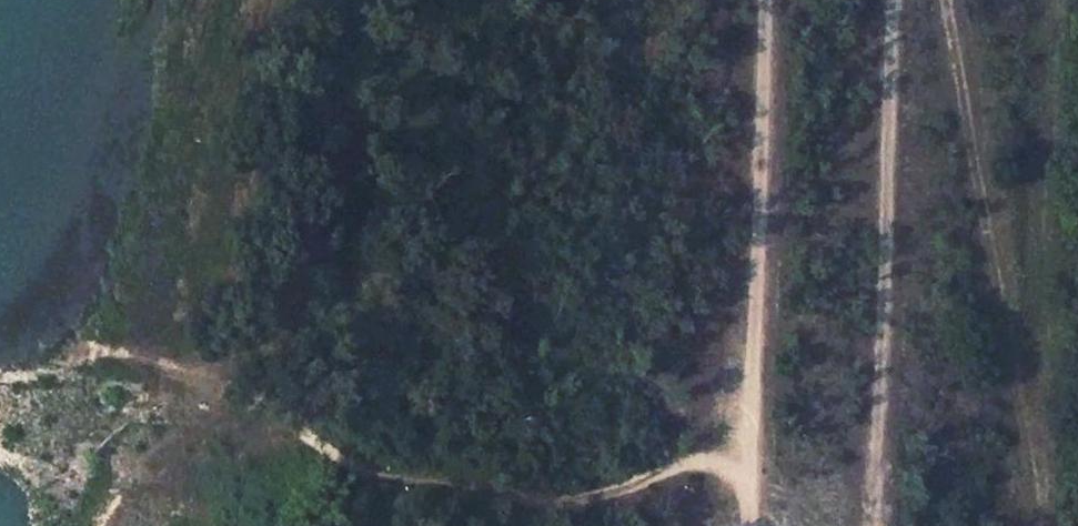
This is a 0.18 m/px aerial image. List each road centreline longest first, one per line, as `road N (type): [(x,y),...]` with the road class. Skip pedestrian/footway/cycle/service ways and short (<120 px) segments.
road 1 (track): [(748,506),(720,466),(683,465),(564,502),(415,475),(365,481),(327,451),(260,434),(192,378),(121,355)]
road 2 (track): [(900,0),(875,525)]
road 3 (track): [(748,525),(764,0)]
road 4 (track): [(1034,473),(941,0)]

